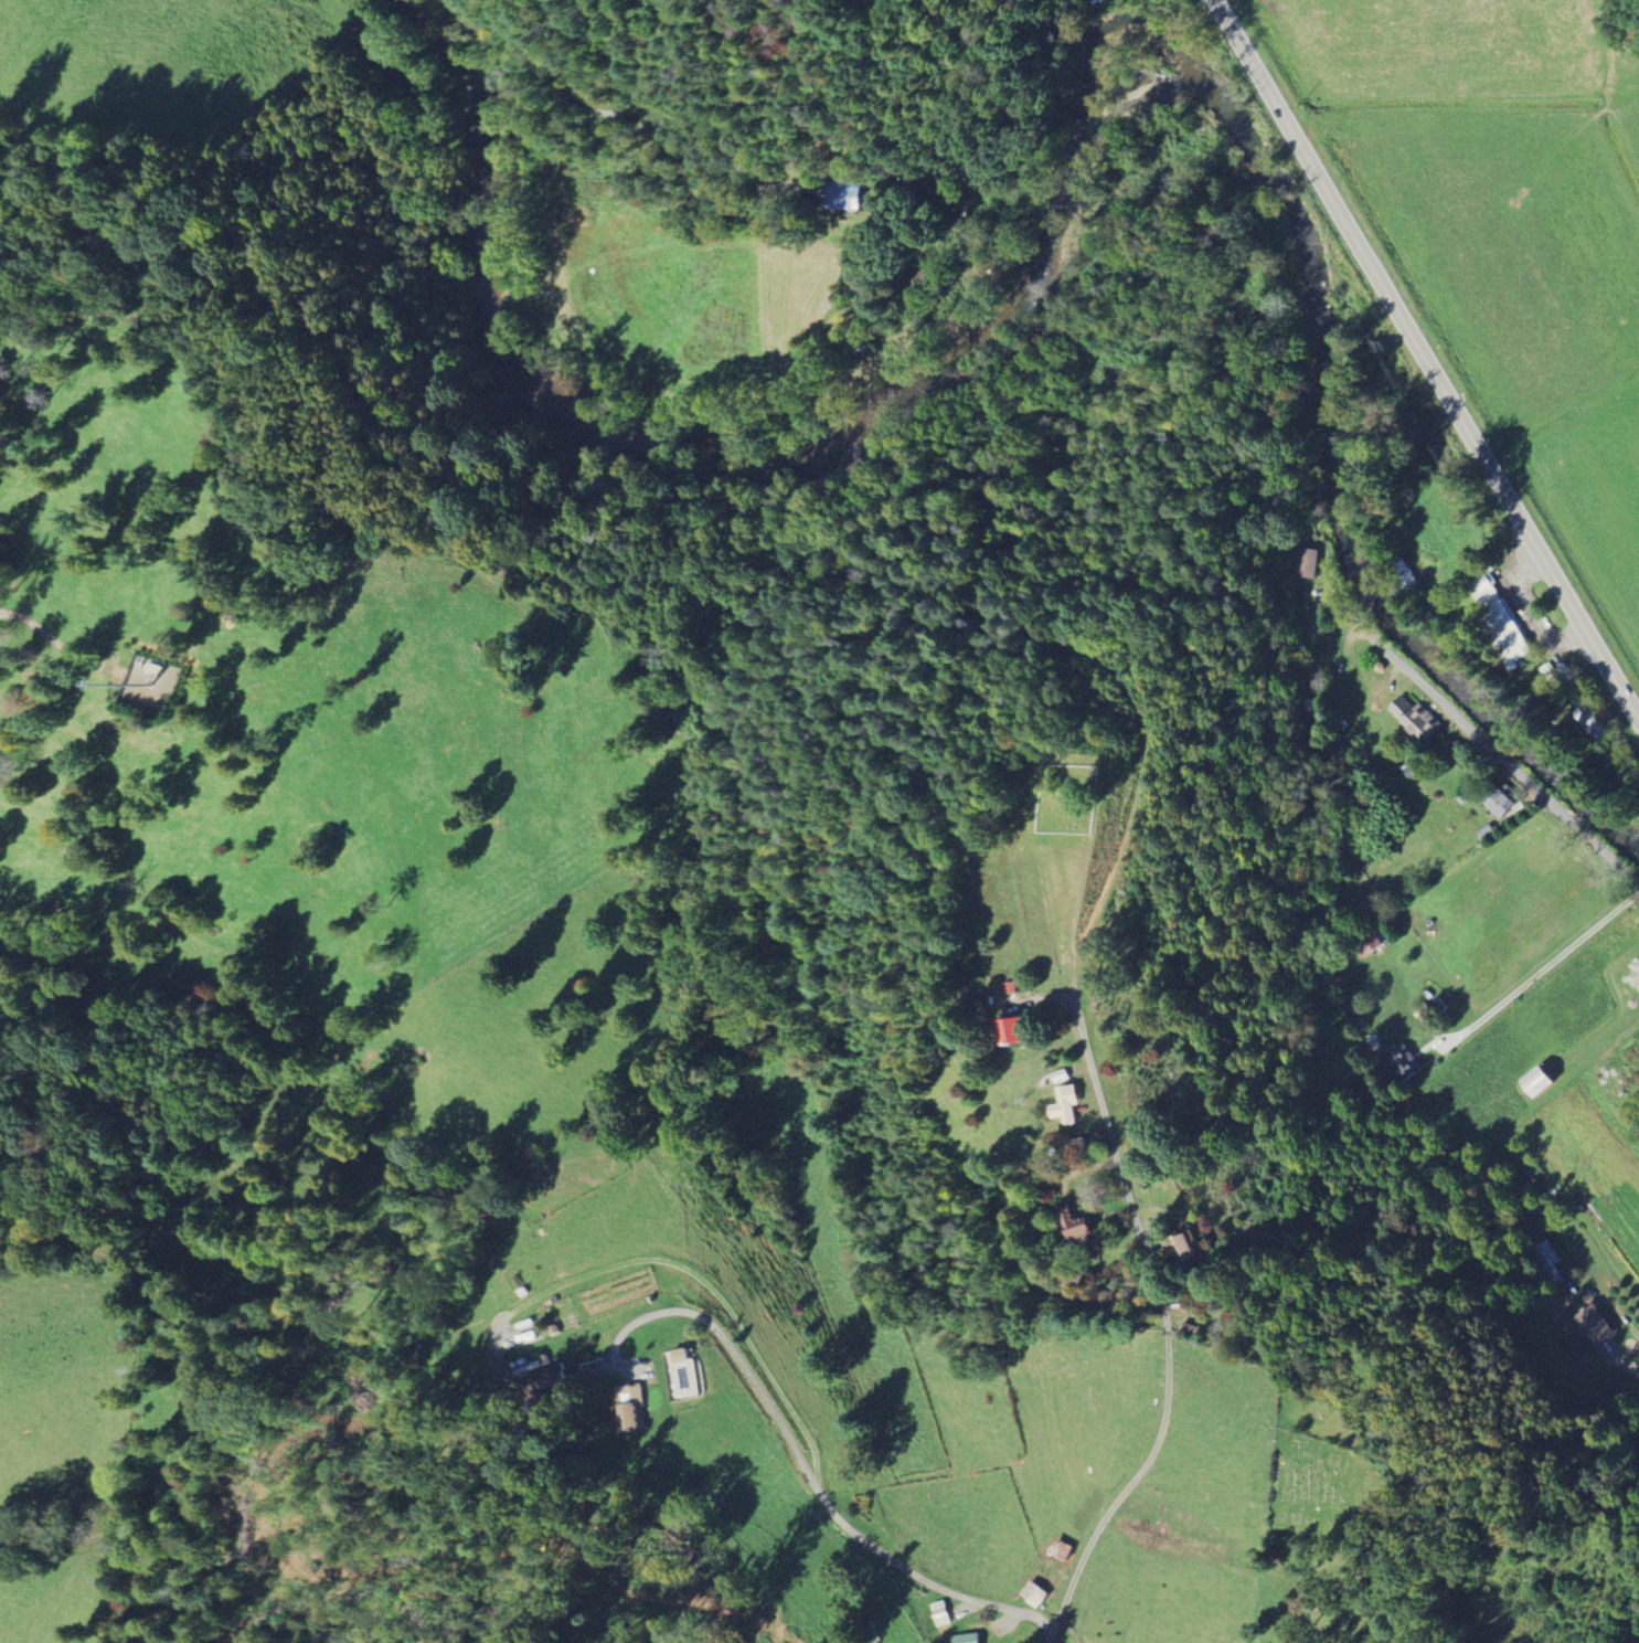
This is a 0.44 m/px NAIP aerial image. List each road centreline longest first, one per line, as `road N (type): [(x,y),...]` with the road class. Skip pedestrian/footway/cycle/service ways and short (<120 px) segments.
road 1 (residential): [(1049,1642),(1101,1525),(1154,1461),(1172,1381),(1167,1300),(1117,1157),(1074,992),(1083,951),(1129,850),(1151,739),(1137,698),(1115,670),(1051,643),(1025,643)]
road 2 (tertiary): [(1218,0),(1638,716)]
road 3 (residential): [(1360,629),(1638,883)]
road 4 (residential): [(451,0),(509,53),(663,140)]

